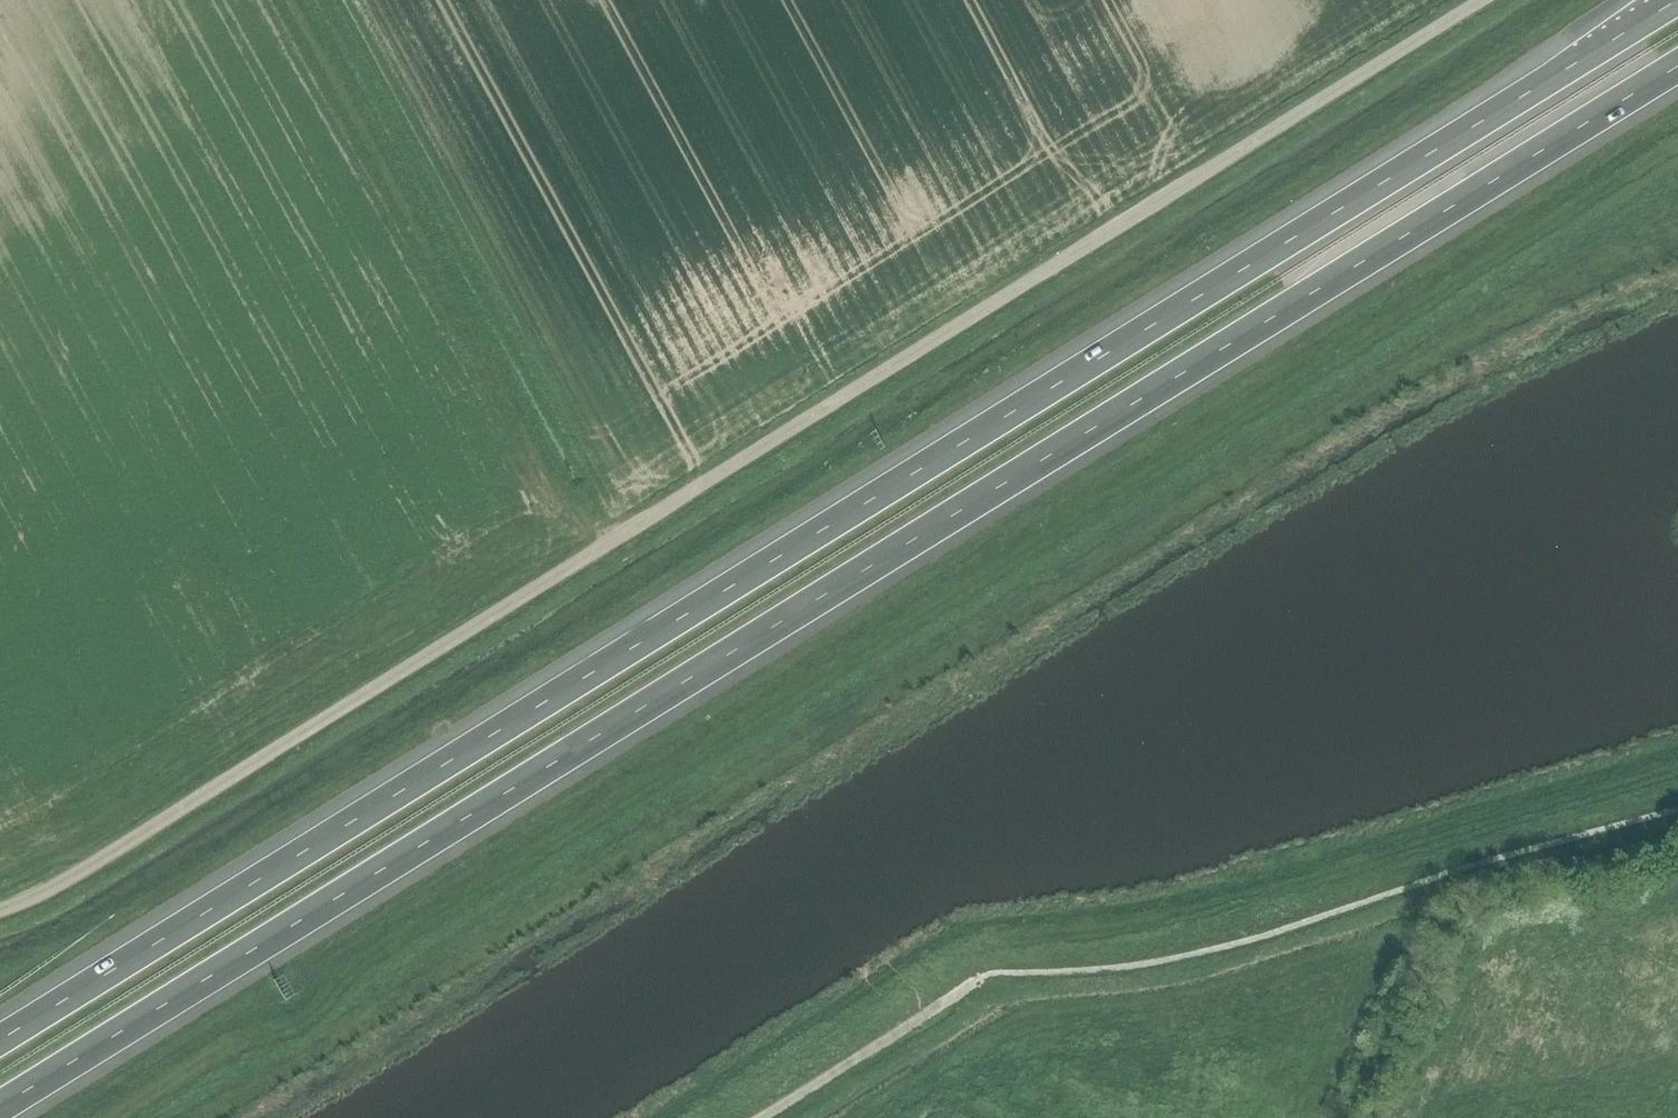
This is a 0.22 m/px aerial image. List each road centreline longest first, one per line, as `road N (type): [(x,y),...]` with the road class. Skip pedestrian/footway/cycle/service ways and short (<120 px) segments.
road 1 (motorway): [(1677,1),(0,1044)]
road 2 (motorway): [(0,1104),(1677,63)]
road 3 (unclassified): [(0,911),(83,870),(1484,0)]
road 4 (unclassified): [(757,1117),(983,977)]

